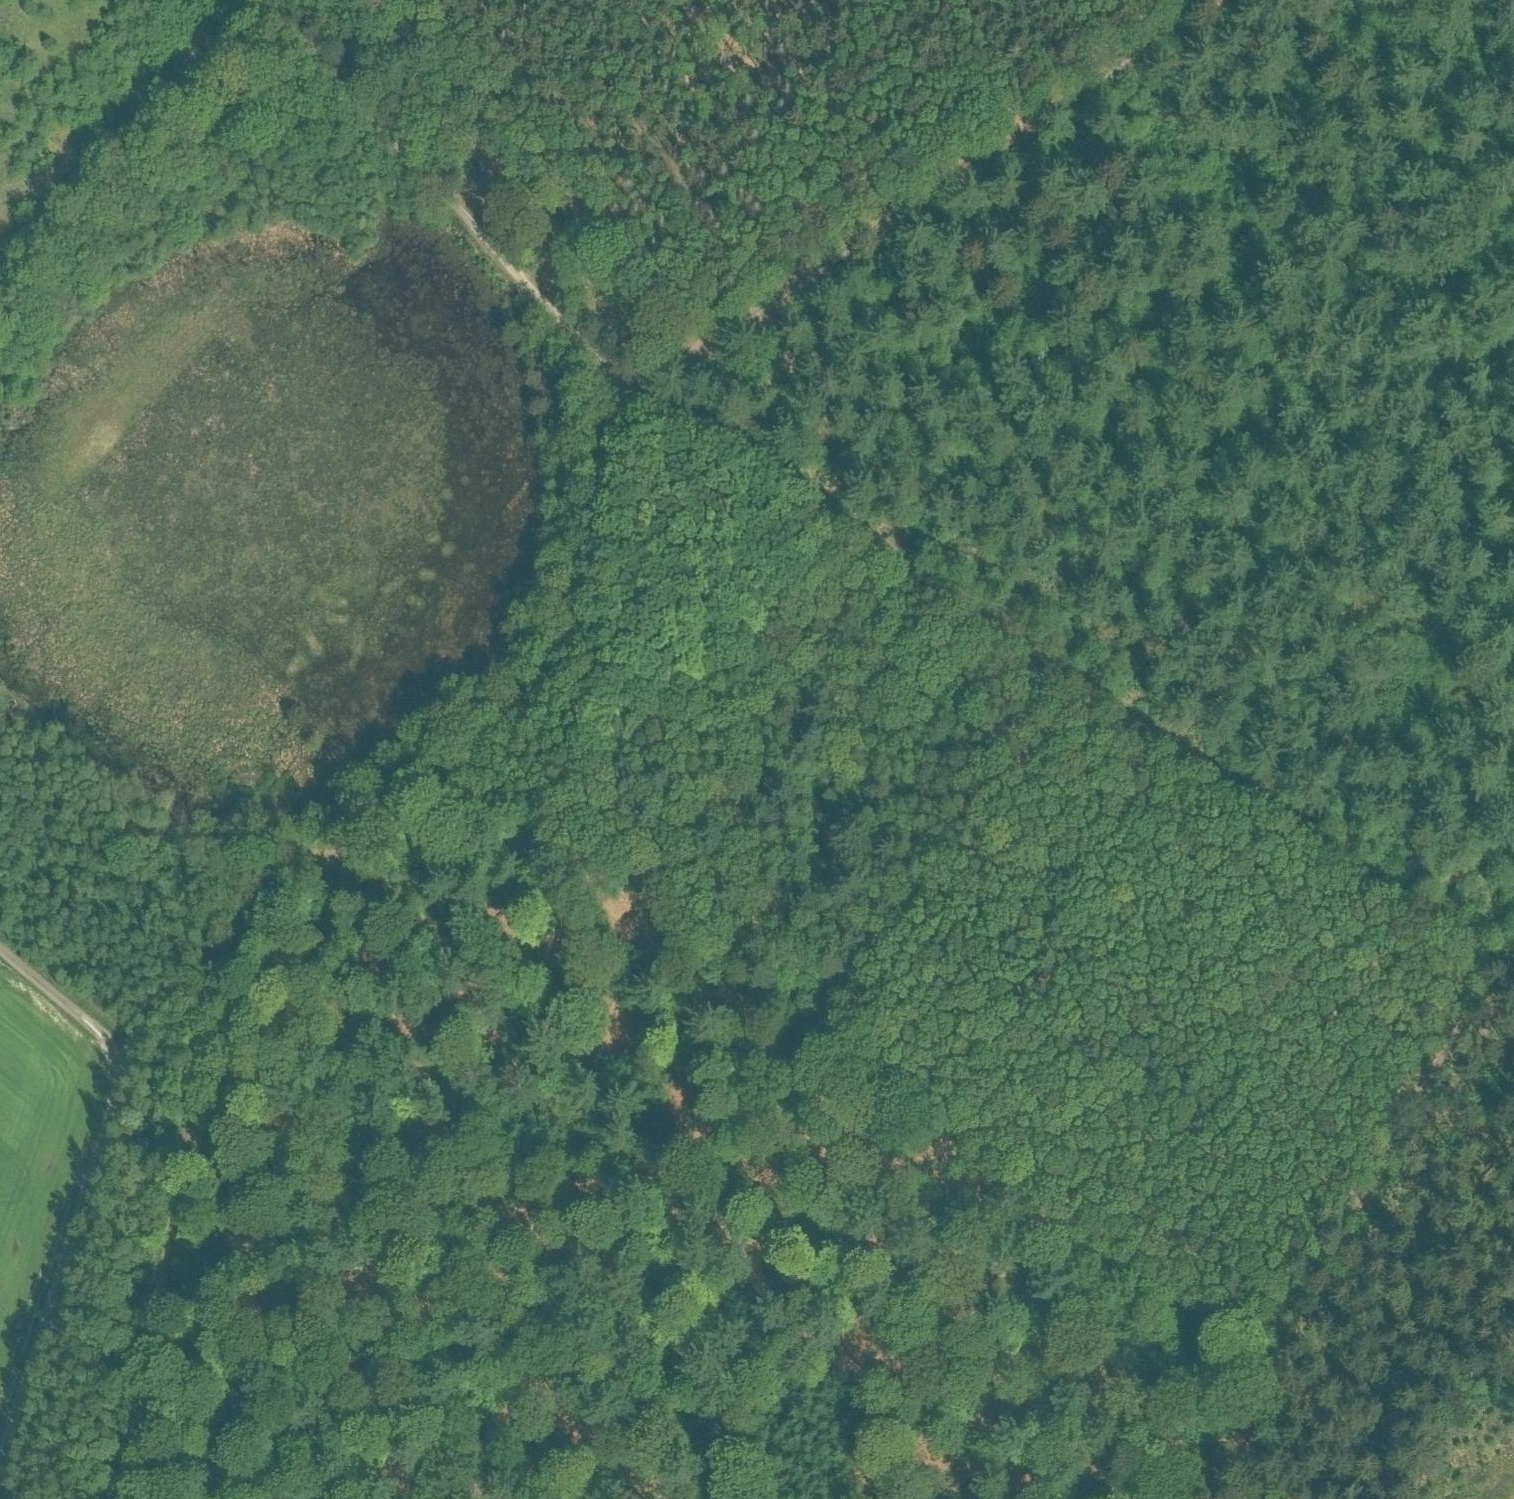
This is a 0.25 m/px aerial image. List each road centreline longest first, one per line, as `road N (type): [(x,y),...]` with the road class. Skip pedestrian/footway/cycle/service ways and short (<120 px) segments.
road 1 (track): [(121,1498),(216,967),(237,928),(473,763),(519,715),(563,655),(580,614),(603,455),(618,406),(637,388)]
road 2 (track): [(637,388),(1307,839)]
road 3 (track): [(637,388),(1209,0)]
road 4 (track): [(1167,1498),(1502,971)]
road 5 (track): [(0,1459),(124,1073),(108,1044),(0,950)]
road 6 (track): [(254,0),(637,388)]
road 7 (track): [(1307,839),(1417,913)]

